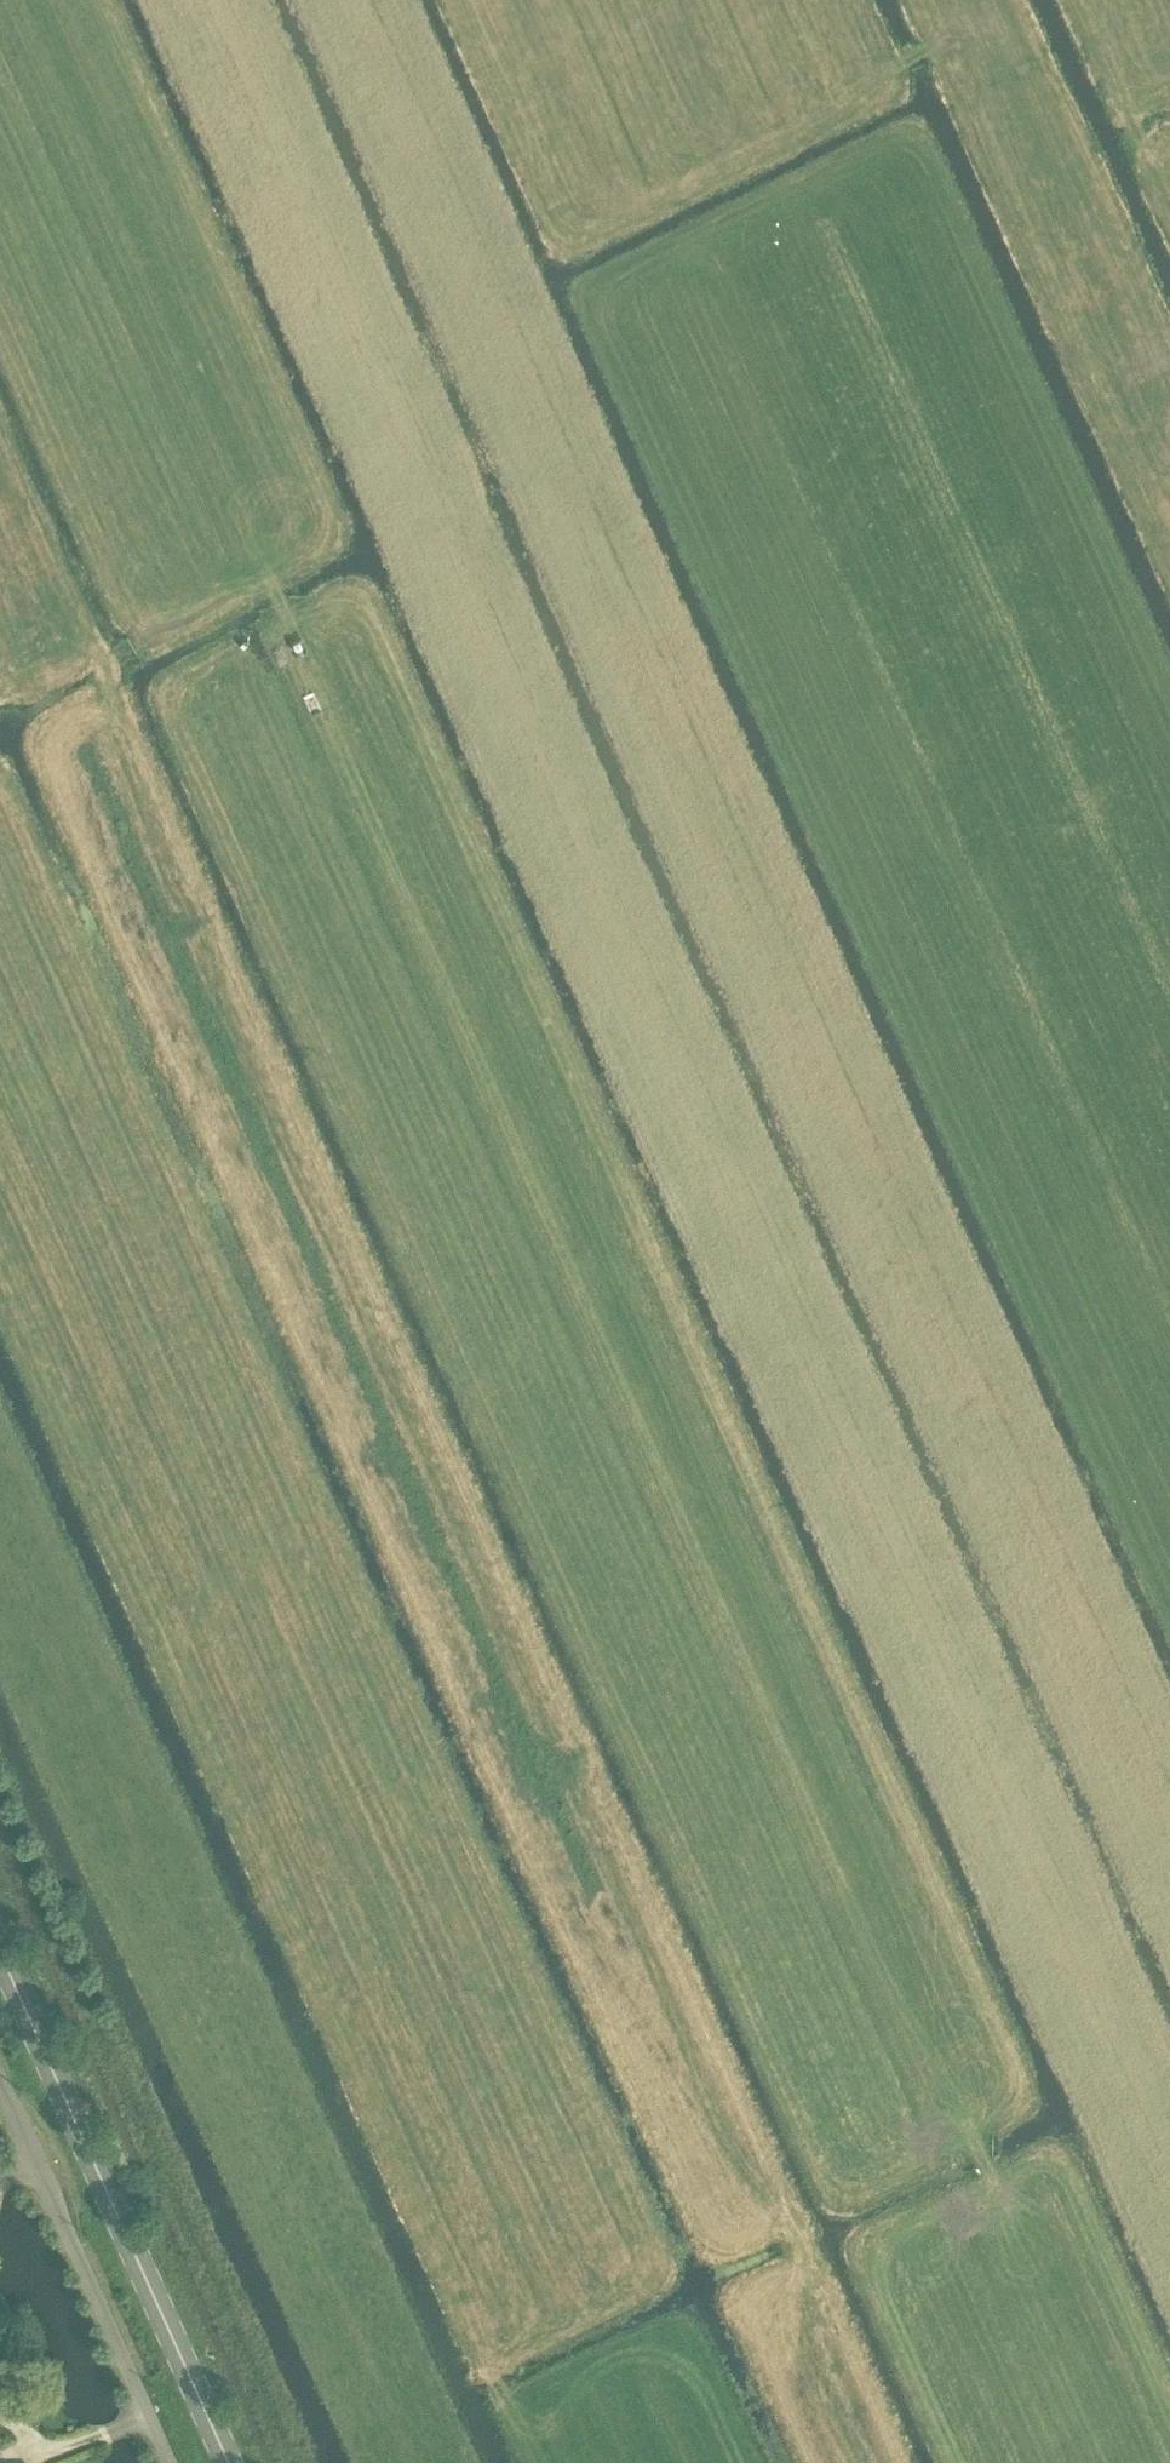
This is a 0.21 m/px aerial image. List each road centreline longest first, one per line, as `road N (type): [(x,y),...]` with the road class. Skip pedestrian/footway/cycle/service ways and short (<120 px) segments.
road 1 (secondary): [(230,2462),(0,1949)]
road 2 (unclassified): [(0,2084),(169,2462)]

